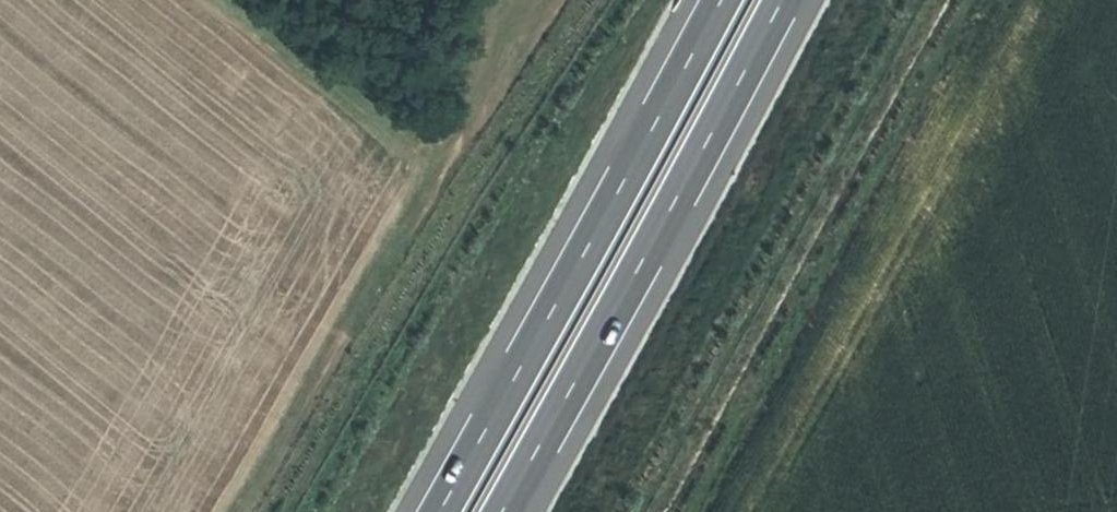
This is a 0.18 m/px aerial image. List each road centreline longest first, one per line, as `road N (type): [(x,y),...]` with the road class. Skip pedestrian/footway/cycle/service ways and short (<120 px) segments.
road 1 (track): [(598,0),(413,281),(289,511)]
road 2 (motorway): [(714,0),(436,511)]
road 3 (motorway): [(501,511),(776,0)]

